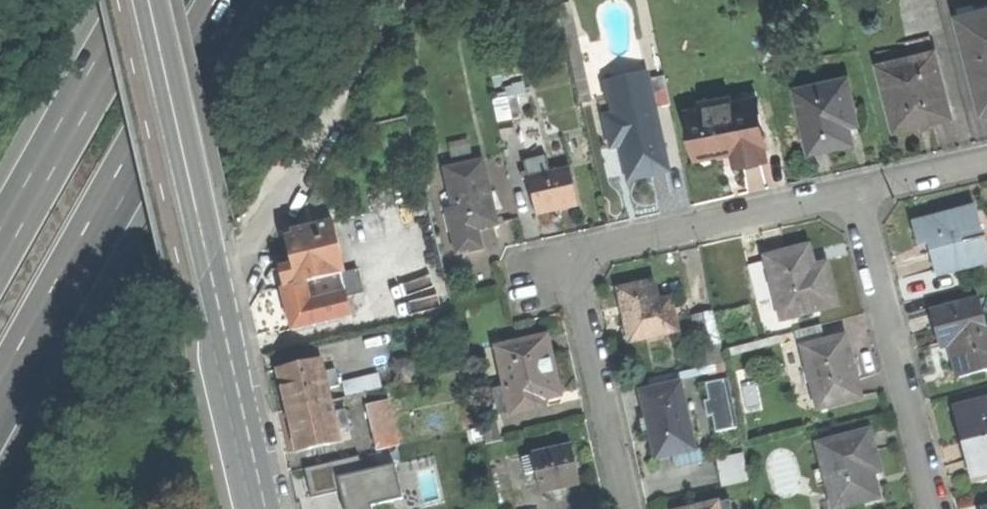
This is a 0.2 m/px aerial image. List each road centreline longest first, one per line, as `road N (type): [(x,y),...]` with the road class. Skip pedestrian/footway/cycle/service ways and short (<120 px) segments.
road 1 (residential): [(626,508),(574,280),(598,245),(856,189)]
road 2 (secondary): [(265,508),(153,0)]
road 3 (trunk): [(0,400),(229,0)]
road 4 (track): [(397,0),(220,301)]
road 5 (residential): [(856,189),(937,508)]
road 6 (trunk): [(145,0),(0,260)]
road 7 (residential): [(856,189),(986,160)]

